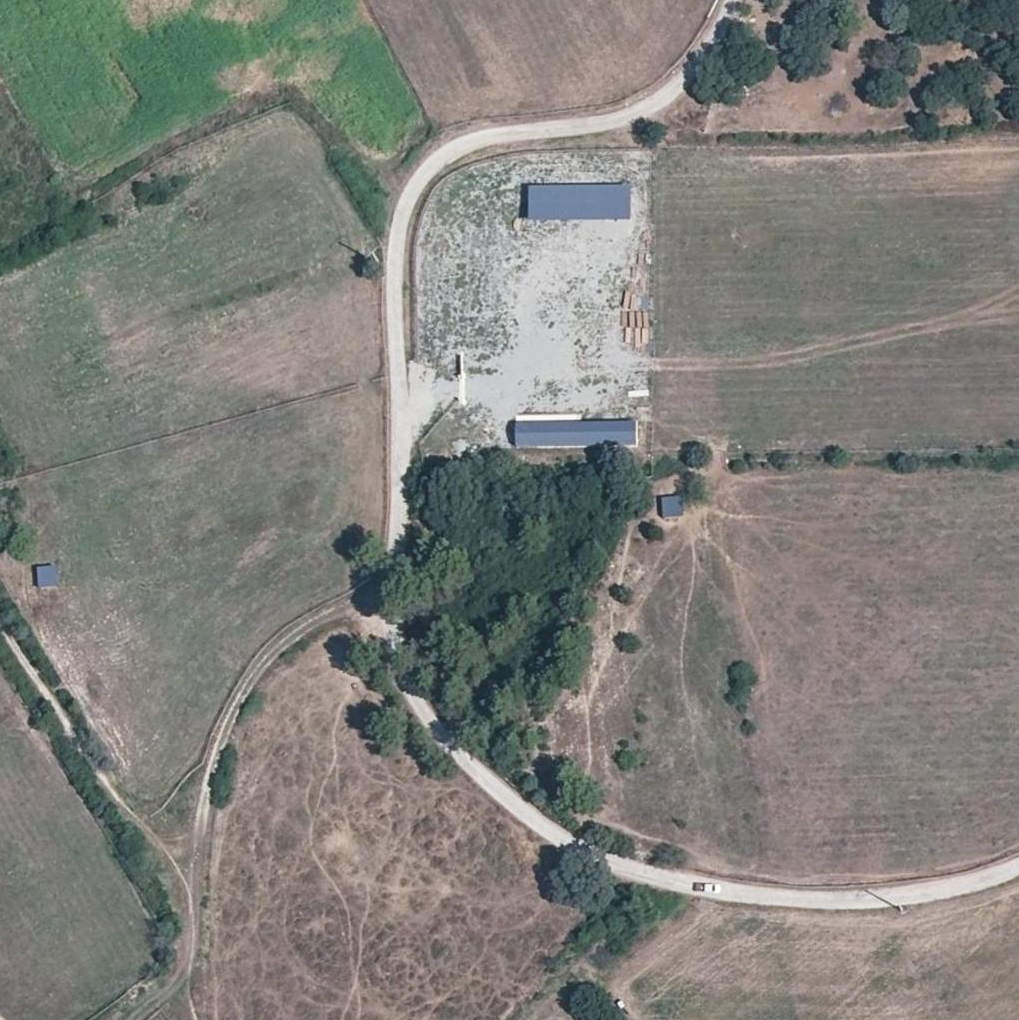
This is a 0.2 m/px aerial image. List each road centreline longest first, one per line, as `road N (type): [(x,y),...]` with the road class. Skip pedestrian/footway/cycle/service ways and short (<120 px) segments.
road 1 (unclassified): [(731,0),(719,40),(674,88),(628,117),(455,146),(410,188),(395,251),(400,485),(390,610),(398,660),(430,723),(505,795),(584,854),(698,886),(827,903),(952,891),(1018,864)]
road 2 (track): [(0,620),(48,709),(121,789),(189,881),(207,1019)]

